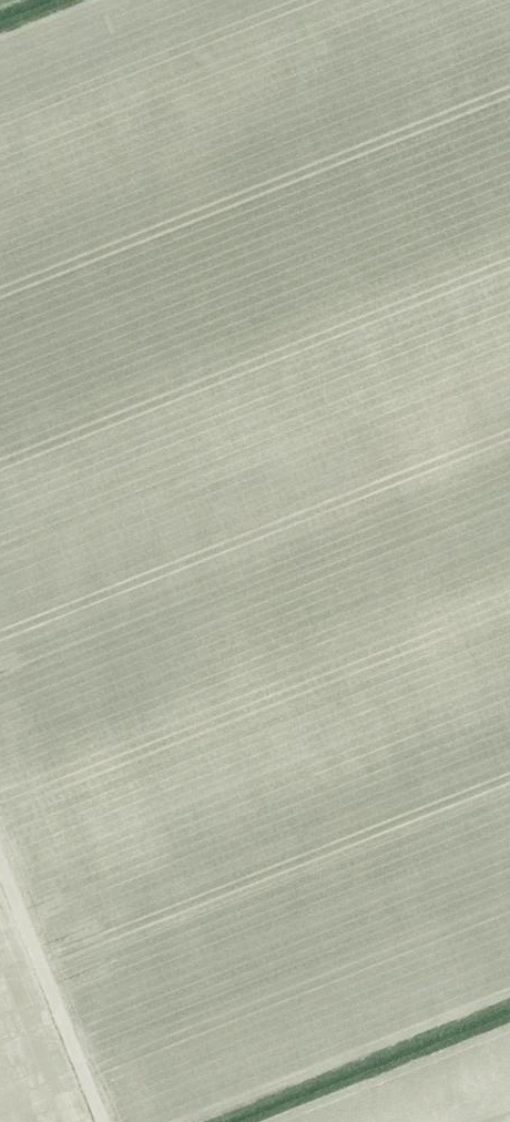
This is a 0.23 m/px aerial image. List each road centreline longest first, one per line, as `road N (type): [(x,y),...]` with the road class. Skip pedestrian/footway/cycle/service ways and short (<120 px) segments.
road 1 (track): [(104,1121),(0,859)]

